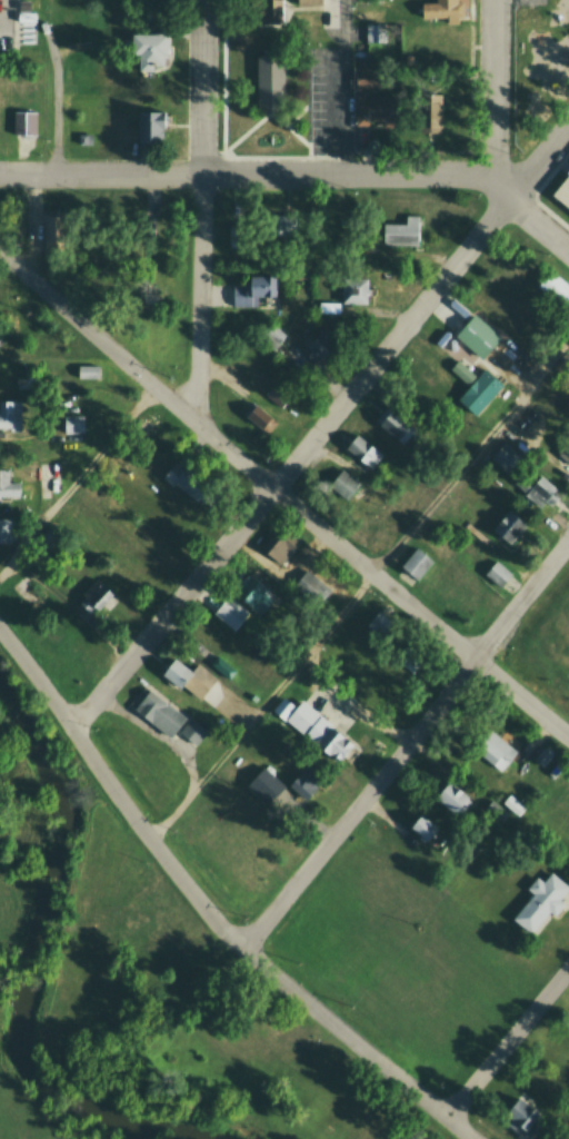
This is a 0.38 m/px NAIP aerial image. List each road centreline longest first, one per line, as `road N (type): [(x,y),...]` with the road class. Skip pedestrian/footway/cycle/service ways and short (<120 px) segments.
road 1 (residential): [(68,721),(271,488),(568,121)]
road 2 (residential): [(568,736),(0,249)]
road 3 (residential): [(474,1138),(221,924),(0,630)]
road 4 (residential): [(243,944),(568,539)]
road 5 (residential): [(184,412),(199,359),(203,0)]
road 6 (residential): [(568,248),(476,172),(202,174)]
road 7 (residential): [(202,174),(0,172)]
road 8 (residential): [(508,196),(493,152),(493,0)]
road 9 (residential): [(447,1117),(568,967)]

